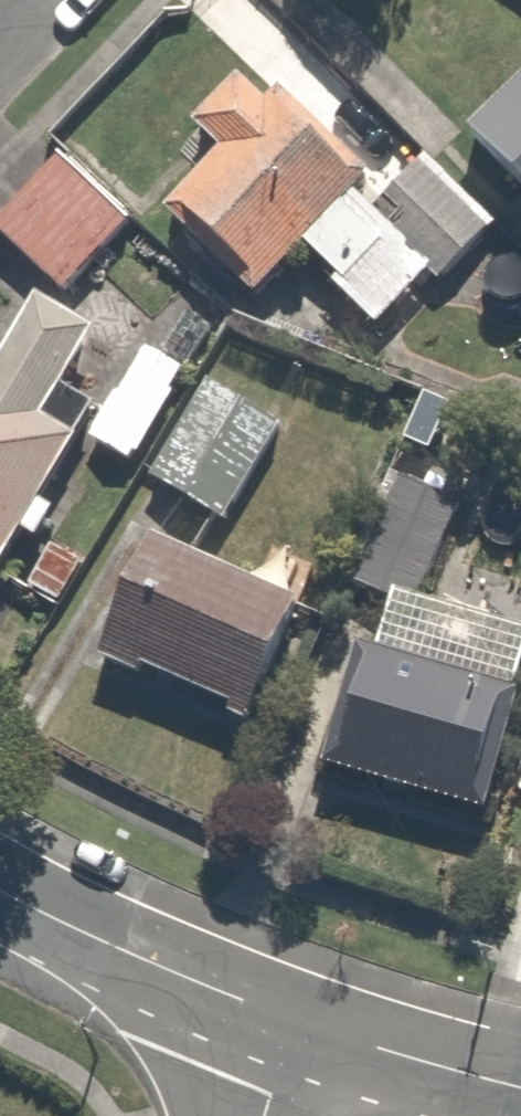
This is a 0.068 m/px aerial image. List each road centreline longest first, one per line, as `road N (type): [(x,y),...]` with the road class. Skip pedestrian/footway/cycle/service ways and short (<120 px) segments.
road 1 (residential): [(295,1024),(0,893)]
road 2 (residential): [(520,1090),(295,1024)]

